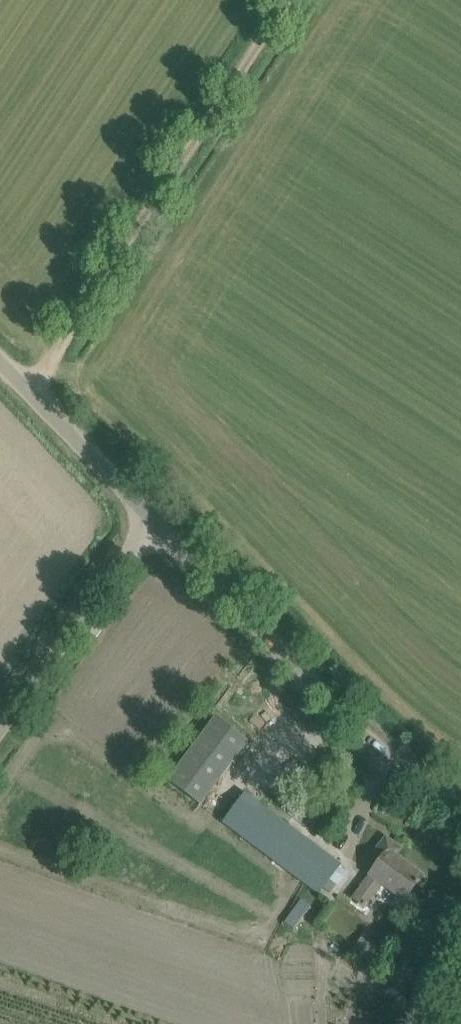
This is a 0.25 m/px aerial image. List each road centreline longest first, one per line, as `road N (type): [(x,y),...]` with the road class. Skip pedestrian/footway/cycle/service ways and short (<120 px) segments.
road 1 (track): [(288,0),(27,391)]
road 2 (unclassified): [(460,806),(404,766),(167,528)]
road 3 (unclassified): [(0,752),(167,528)]
road 4 (unclassified): [(167,528),(0,362)]

